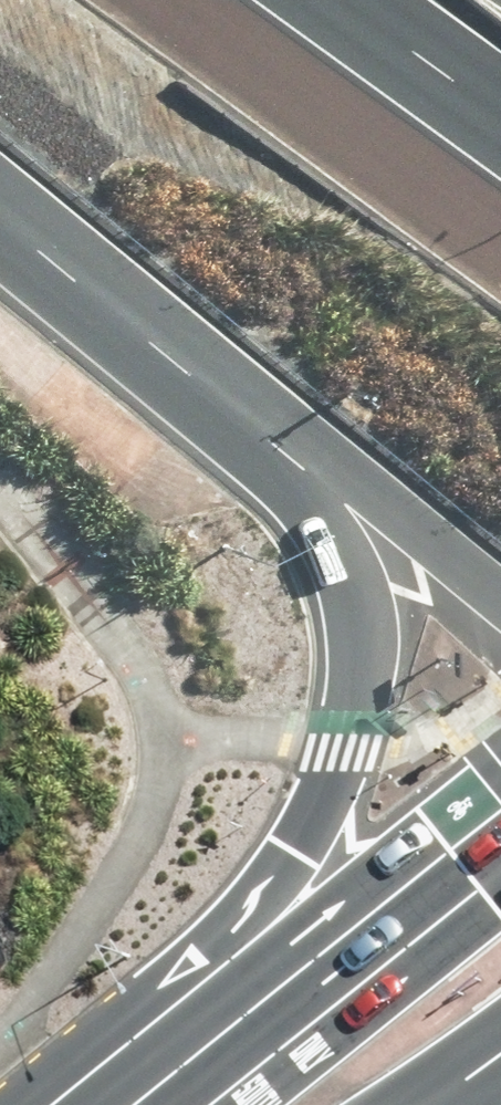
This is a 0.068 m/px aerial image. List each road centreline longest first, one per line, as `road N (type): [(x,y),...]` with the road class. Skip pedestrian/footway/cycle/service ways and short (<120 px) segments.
road 1 (motorway): [(34,1104),(296,836),(329,776),(365,660),(365,596),(346,533),(296,452)]
road 2 (primary): [(136,1104),(500,820)]
road 3 (motorway): [(296,452),(0,218)]
road 4 (motorway): [(500,591),(400,505),(296,452)]
road 5 (motorway): [(500,92),(374,0)]

